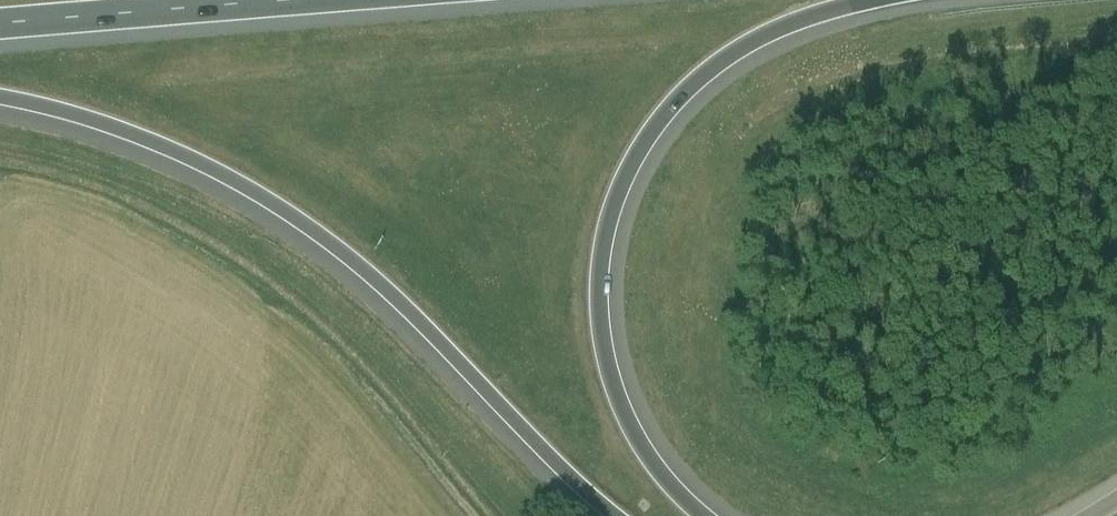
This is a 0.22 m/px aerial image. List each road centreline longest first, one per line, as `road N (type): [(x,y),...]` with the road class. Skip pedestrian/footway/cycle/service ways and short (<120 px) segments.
road 1 (motorway): [(0,99),(185,153),(255,187),(379,279),(622,515)]
road 2 (motorway): [(710,515),(657,466),(616,387),(603,318),(611,229),(638,160),(721,62),(777,32),(900,0)]
road 3 (motorway): [(0,28),(354,0)]

